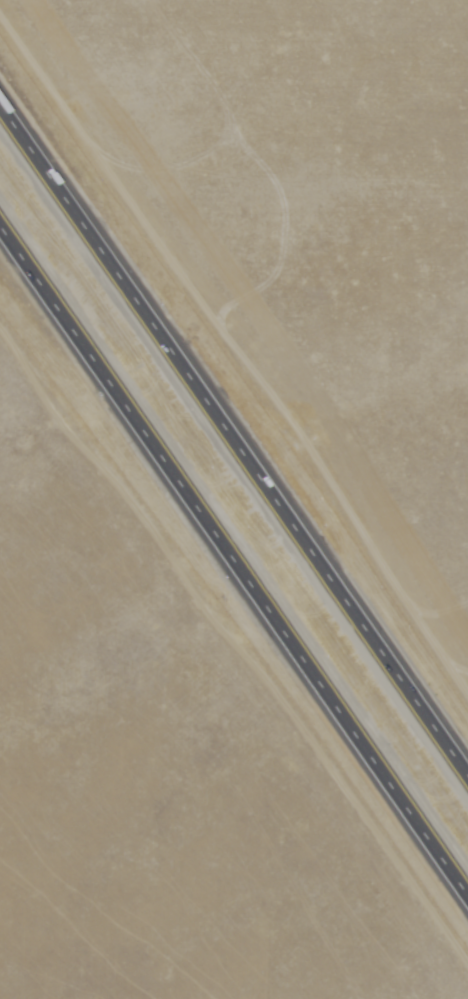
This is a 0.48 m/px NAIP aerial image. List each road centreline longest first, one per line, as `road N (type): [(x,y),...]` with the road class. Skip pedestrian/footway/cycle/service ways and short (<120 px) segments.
road 1 (motorway): [(0,220),(467,896)]
road 2 (motorway): [(467,766),(0,96)]
road 3 (track): [(467,694),(306,444),(156,255),(0,31)]
road 4 (residential): [(467,962),(0,330)]

